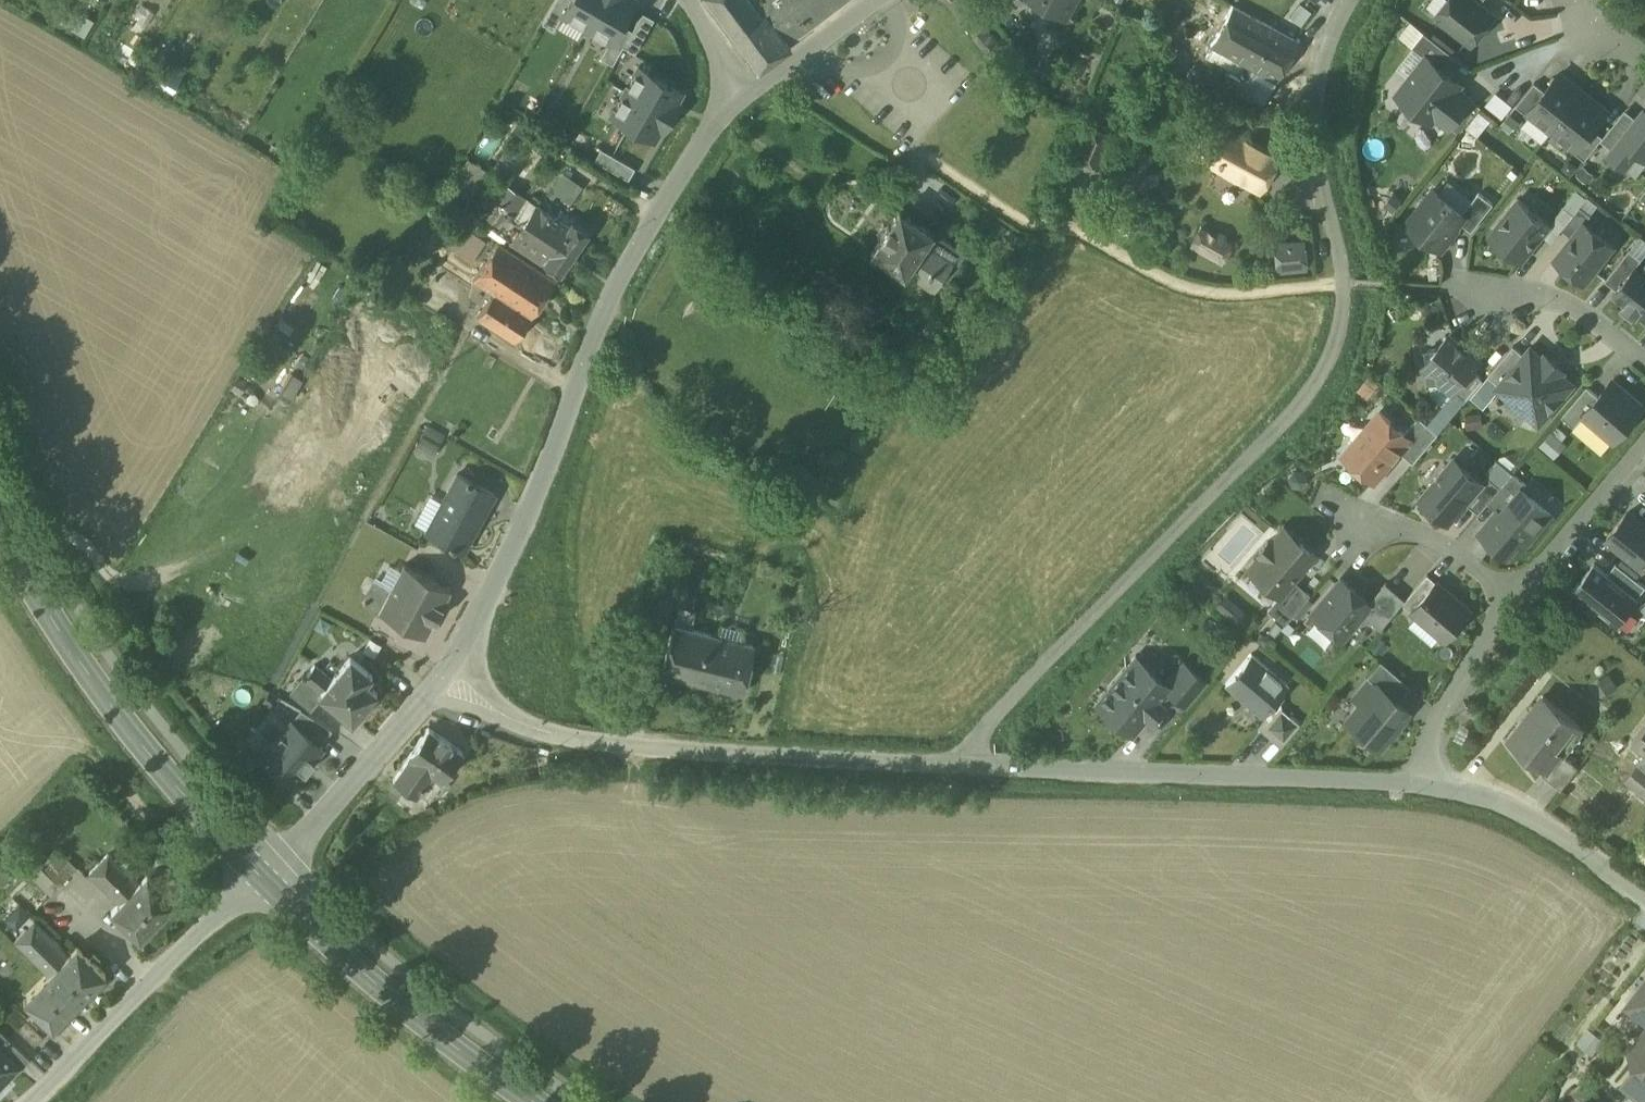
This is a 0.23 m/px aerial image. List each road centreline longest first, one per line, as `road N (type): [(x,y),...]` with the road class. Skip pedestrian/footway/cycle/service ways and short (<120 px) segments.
road 1 (residential): [(1360,0),(1327,86),(1327,191),(1344,308),(1330,362),(955,764)]
road 2 (residential): [(448,680),(542,488),(636,248),(744,95)]
road 3 (residential): [(448,680),(512,724),(600,742),(955,764)]
road 4 (residential): [(955,764),(1423,782)]
road 5 (secondary): [(0,525),(98,685),(276,899)]
road 6 (secondary): [(276,899),(454,1045),(538,1101)]
road 7 (residential): [(39,1101),(276,899)]
road 8 (residential): [(276,899),(290,855),(448,680)]
road 9 (residential): [(1423,782),(1471,789),(1544,824),(1644,897)]
road 10 (residential): [(1515,598),(1429,737),(1423,782)]
road 11 (residential): [(1644,438),(1515,598)]
road 12 (residential): [(1515,598),(1463,551),(1423,532),(1361,523)]
road 13 (residential): [(1644,354),(1582,314),(1524,292),(1497,297)]
road 14 (residential): [(744,95),(876,0)]

